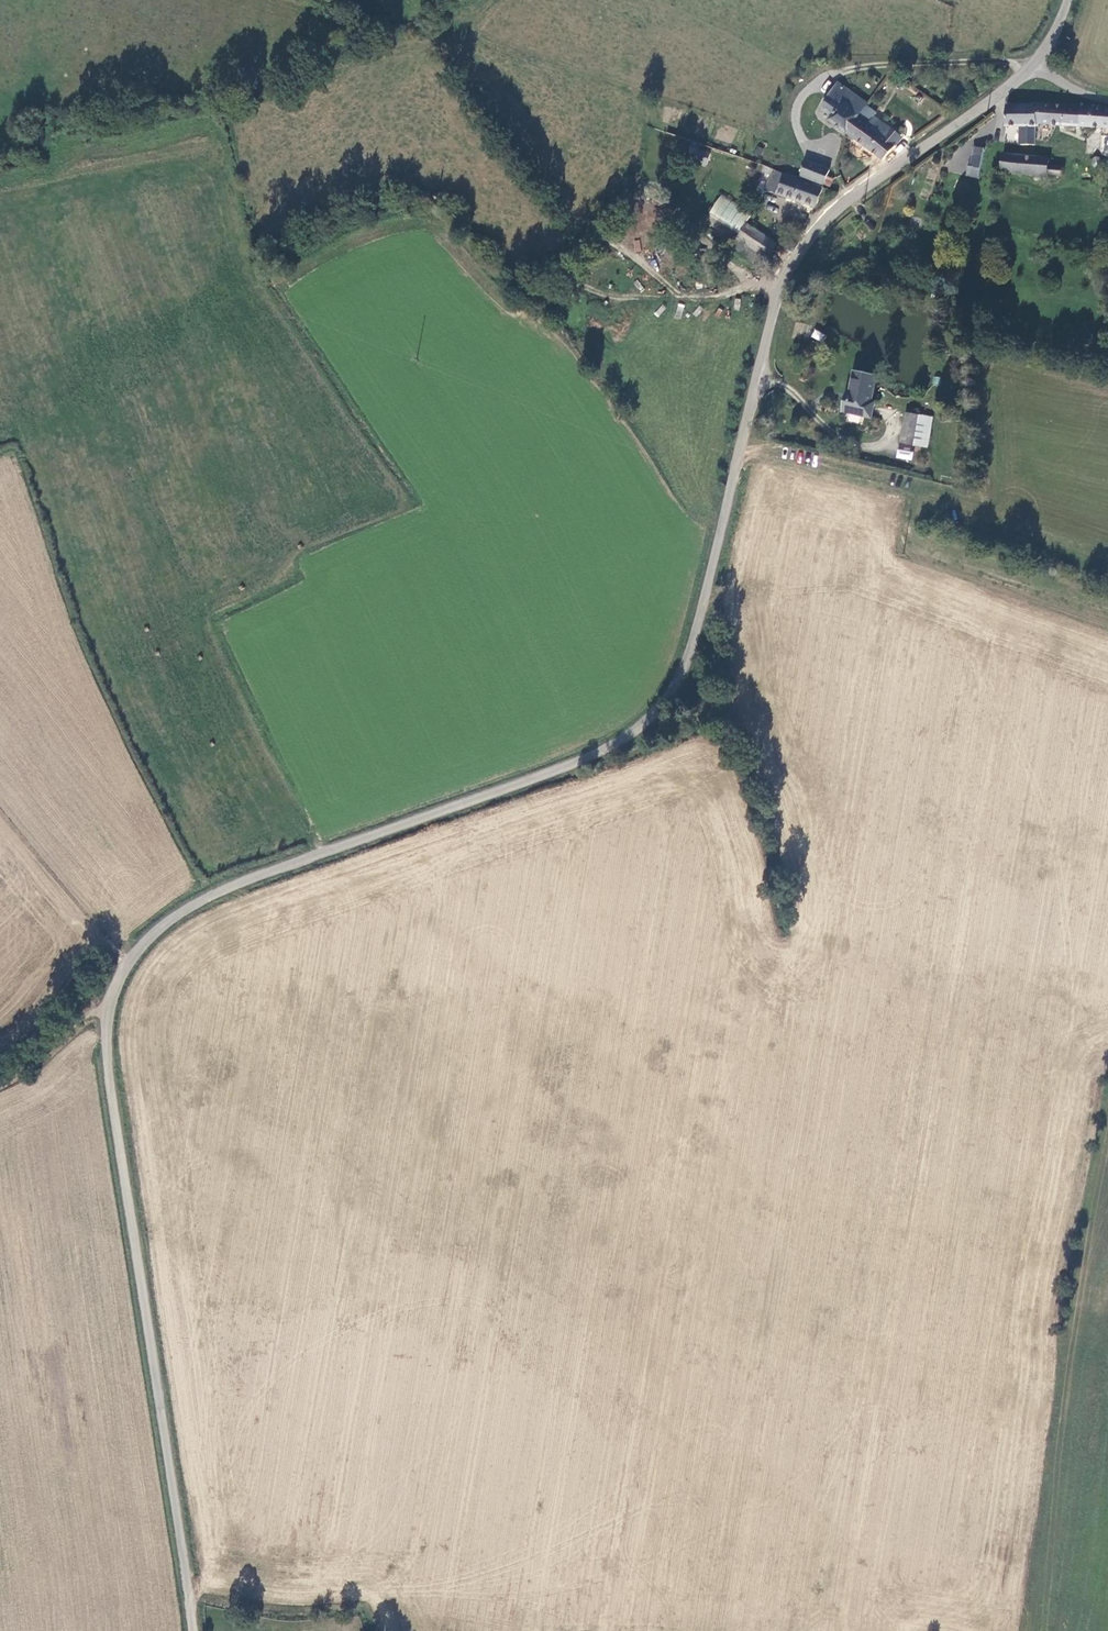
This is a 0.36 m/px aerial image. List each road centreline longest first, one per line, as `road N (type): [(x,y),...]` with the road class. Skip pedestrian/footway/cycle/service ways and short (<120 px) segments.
road 1 (unclassified): [(193,1630),(107,1077),(112,996),(127,962),(156,928),(215,891),(633,736),(685,662),(779,296),(798,256),(852,191),(1037,70),(1068,0)]
road 2 (track): [(112,996),(0,1070)]

